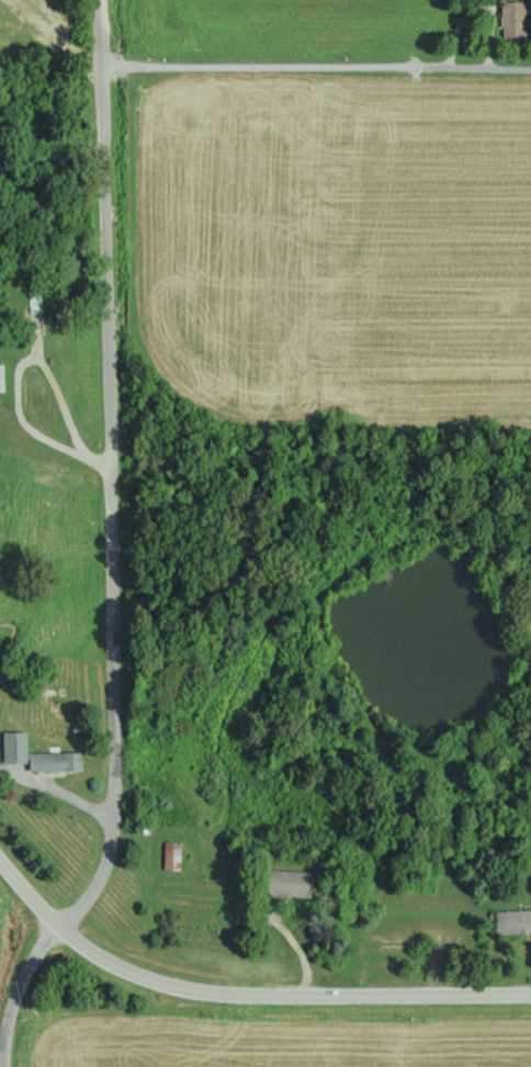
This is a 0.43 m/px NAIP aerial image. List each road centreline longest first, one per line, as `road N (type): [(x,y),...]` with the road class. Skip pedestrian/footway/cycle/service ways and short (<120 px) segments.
road 1 (residential): [(114,819),(121,595),(104,0)]
road 2 (tertiary): [(530,992),(217,996),(185,989),(104,956),(0,856)]
road 3 (residential): [(104,66),(530,71)]
road 4 (residential): [(13,1066),(16,1007),(63,922),(95,897),(114,819)]

